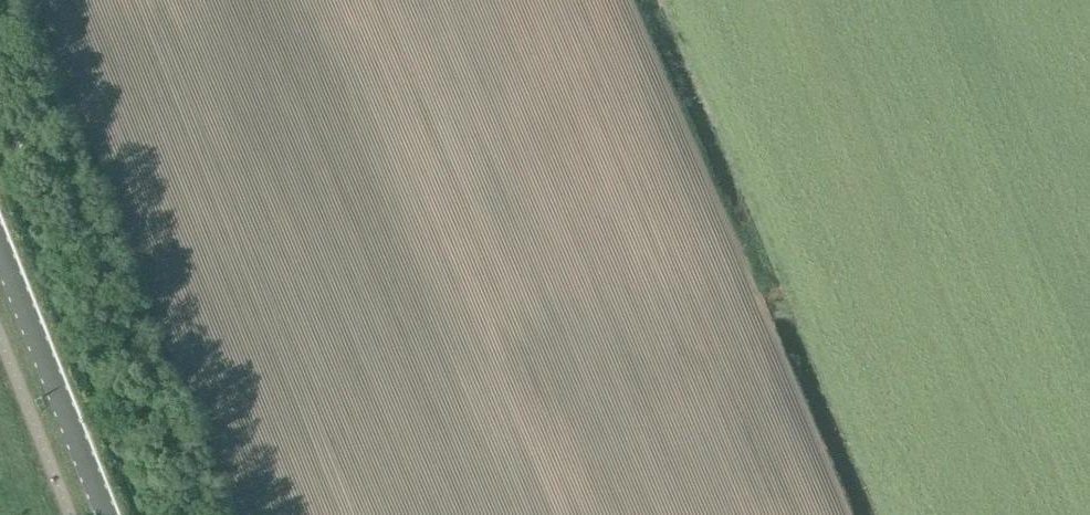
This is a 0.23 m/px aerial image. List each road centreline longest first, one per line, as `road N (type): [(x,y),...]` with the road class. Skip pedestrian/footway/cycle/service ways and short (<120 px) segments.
road 1 (tertiary): [(106,514),(0,247)]

